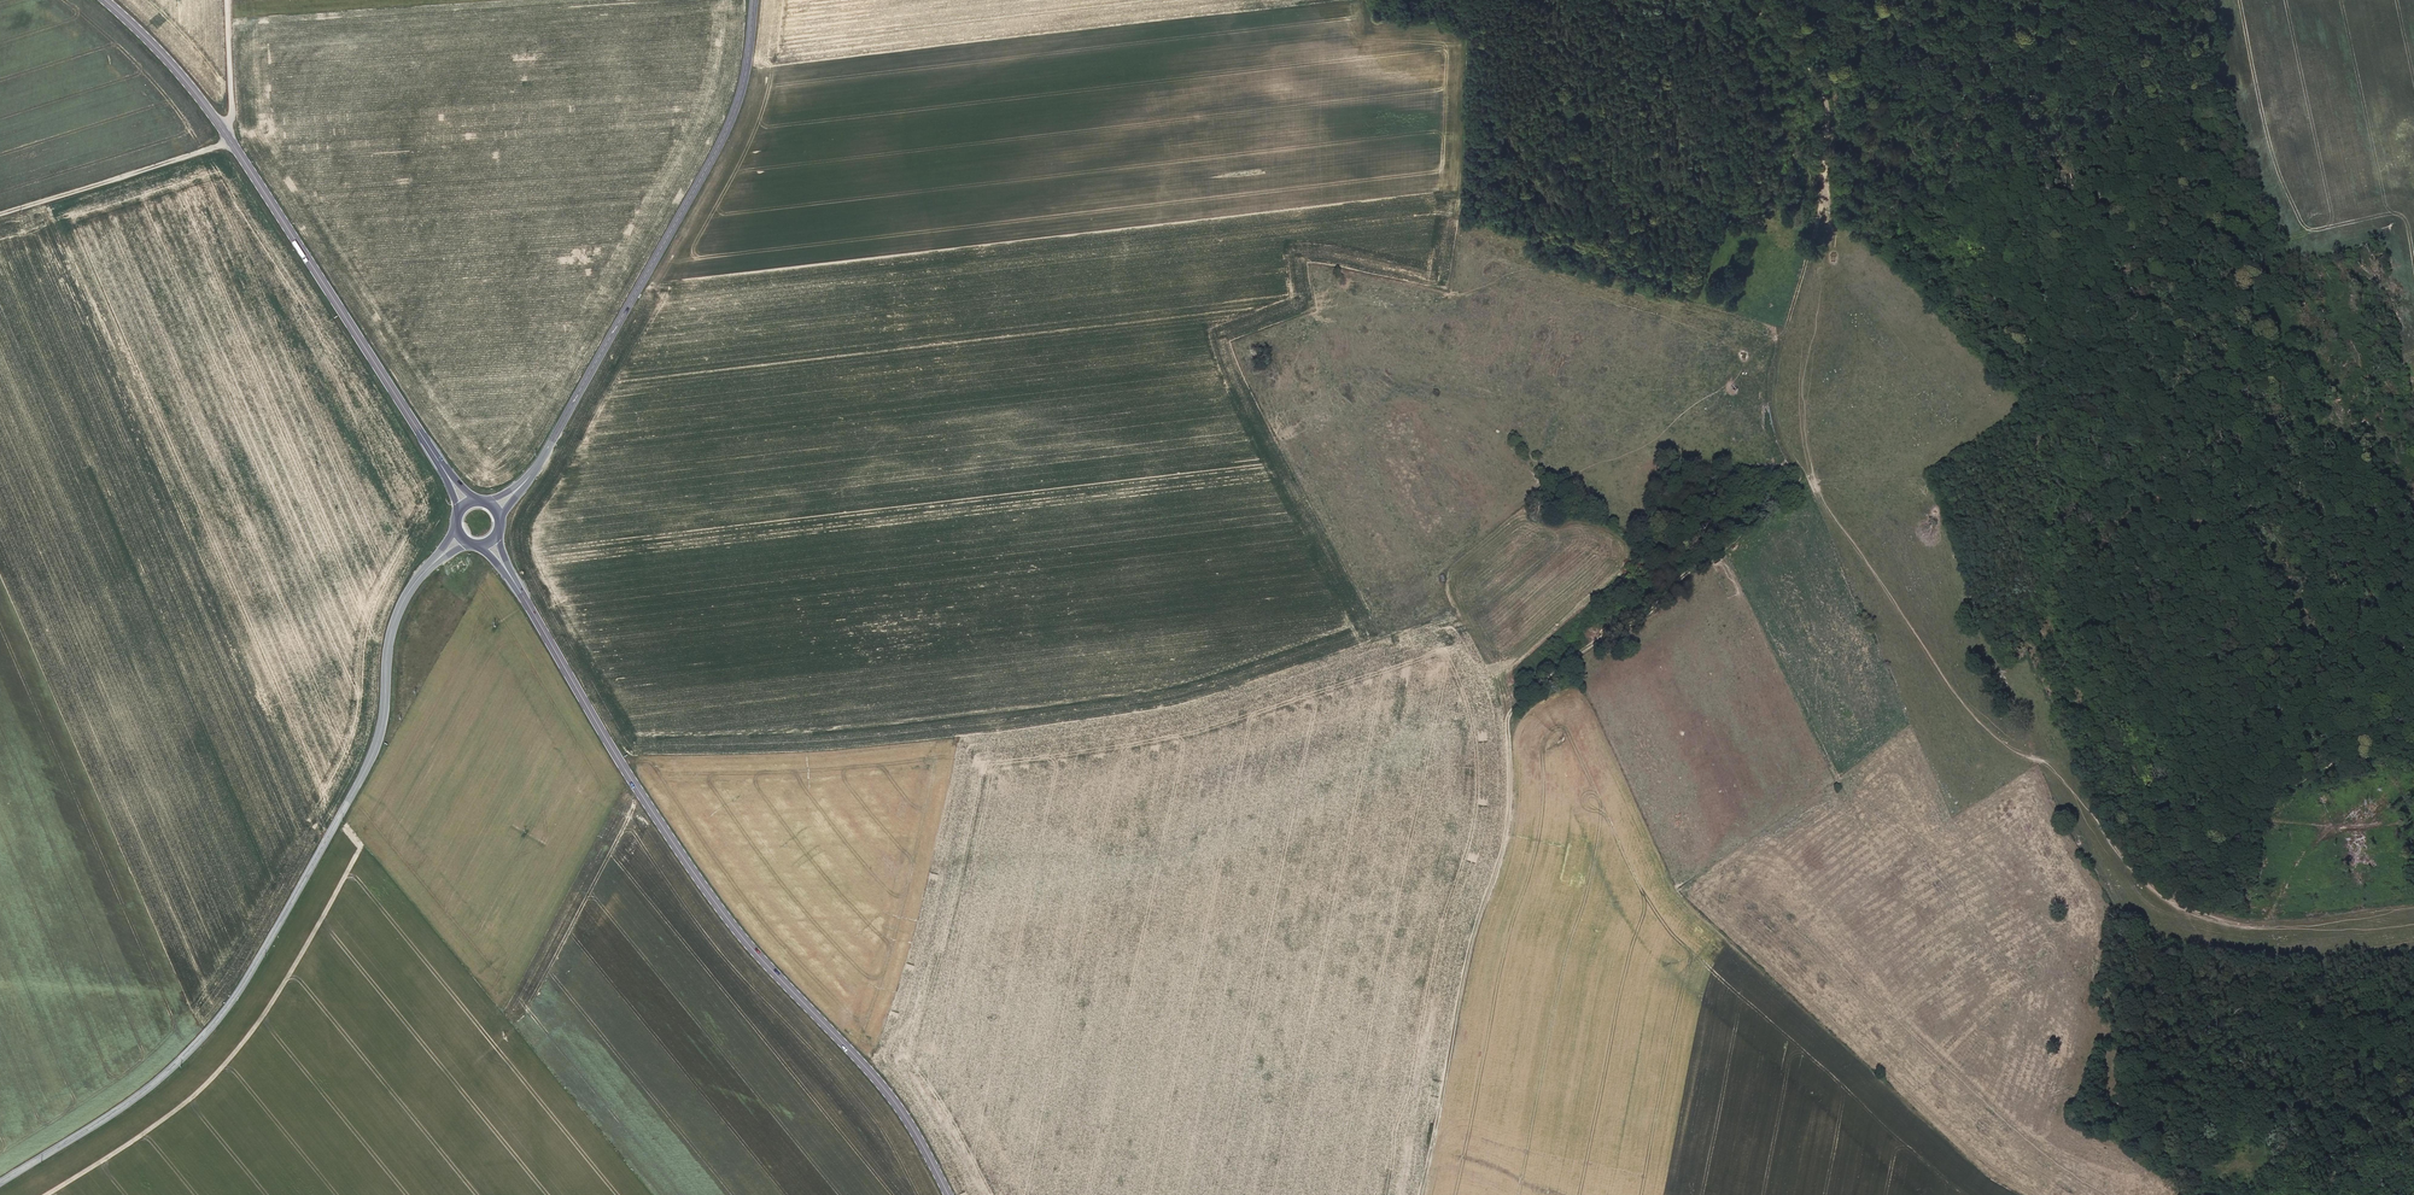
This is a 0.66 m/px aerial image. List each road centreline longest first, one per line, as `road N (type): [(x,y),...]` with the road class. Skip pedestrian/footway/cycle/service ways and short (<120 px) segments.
road 1 (track): [(1750,0),(1820,83),(1825,224),(1769,377),(1769,410),(1800,478),(1657,605),(1553,669),(1508,714),(1506,822),(1421,1194)]
road 2 (tertiary): [(0,1181),(146,1089),(231,1001),(366,768),(383,720),(392,628),(419,574),(437,558)]
road 3 (secondary): [(949,1194),(880,1081),(719,909),(511,578)]
road 4 (tertiary): [(515,492),(552,441),(724,135),(745,75),(753,0)]
road 5 (secondary): [(222,129),(446,473)]
road 6 (track): [(0,215),(231,141)]
road 7 (secondary): [(105,0),(222,129)]
road 8 (unclassified): [(226,0),(231,119),(222,129)]

